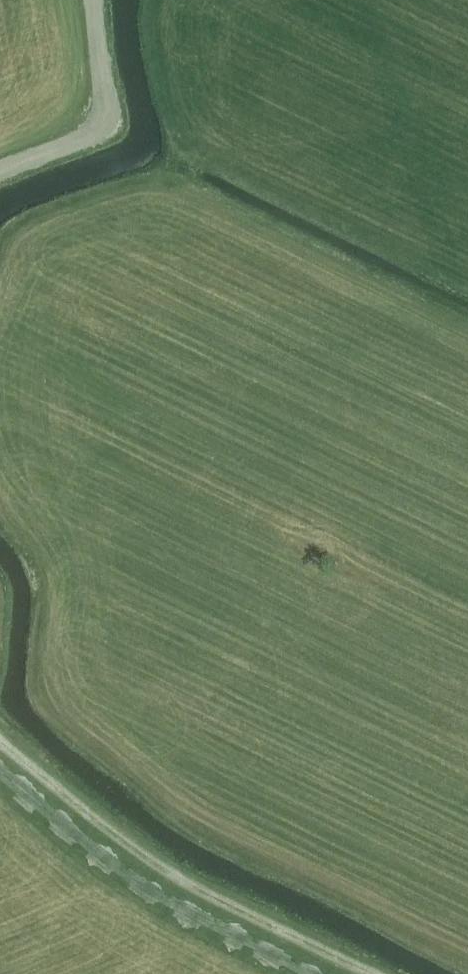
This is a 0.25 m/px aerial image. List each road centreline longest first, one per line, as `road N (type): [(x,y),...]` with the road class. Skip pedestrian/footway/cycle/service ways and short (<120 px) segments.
road 1 (track): [(341,973),(140,868),(0,760)]

